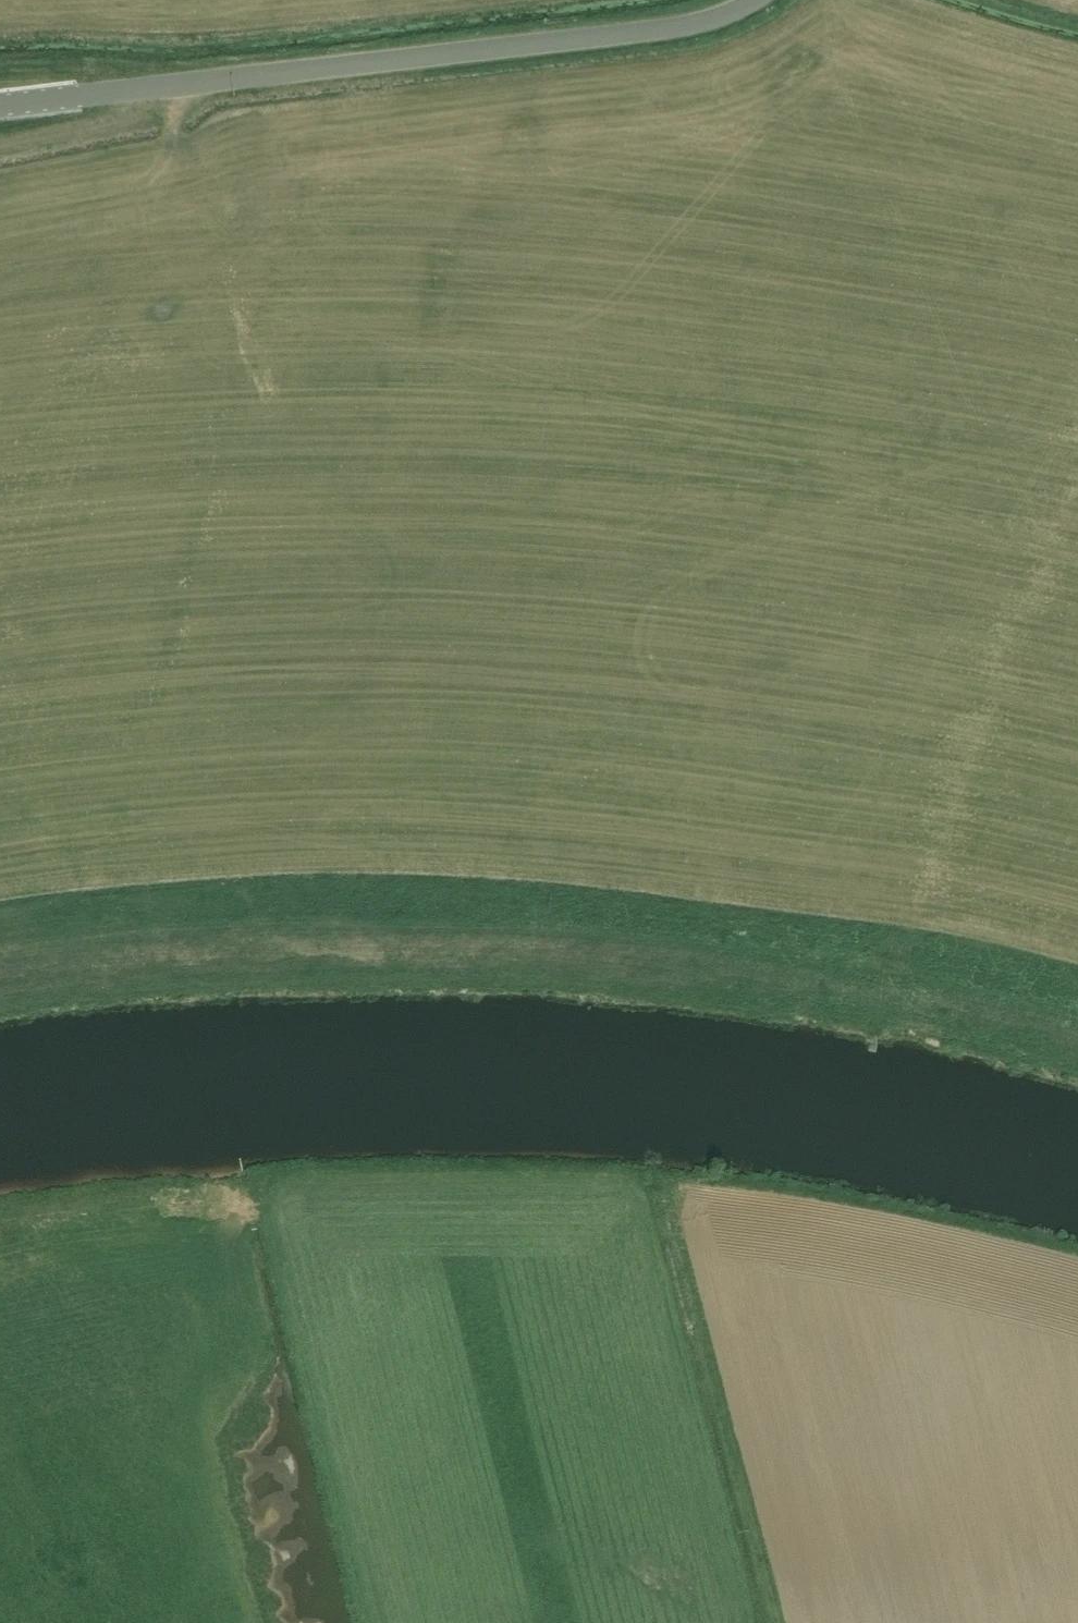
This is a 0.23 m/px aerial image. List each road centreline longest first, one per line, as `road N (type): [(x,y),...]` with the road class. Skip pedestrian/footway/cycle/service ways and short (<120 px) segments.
road 1 (unclassified): [(0,106),(672,27),(755,0)]

